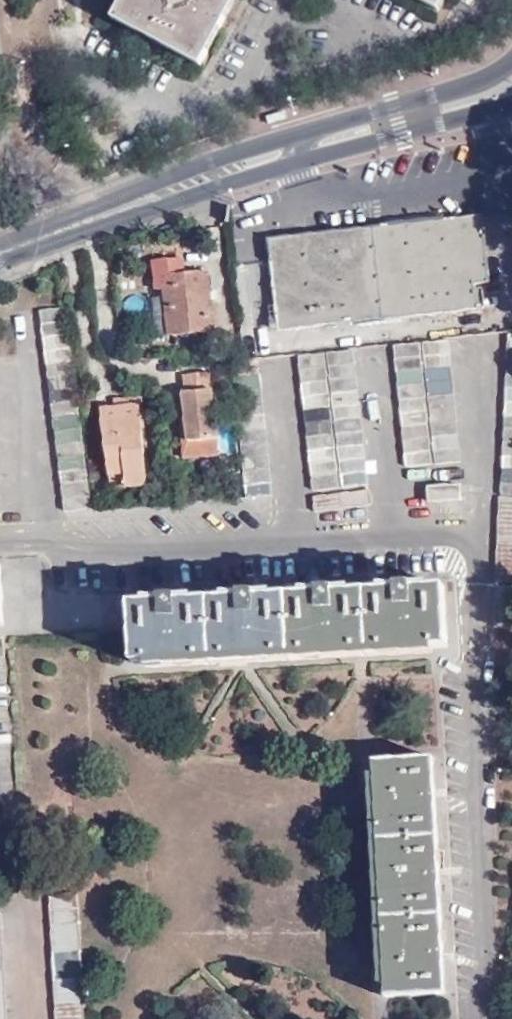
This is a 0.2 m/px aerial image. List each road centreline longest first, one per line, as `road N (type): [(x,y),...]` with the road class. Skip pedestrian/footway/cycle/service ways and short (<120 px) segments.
road 1 (secondary): [(0,252),(217,172),(397,119)]
road 2 (secondary): [(511,60),(397,119)]

